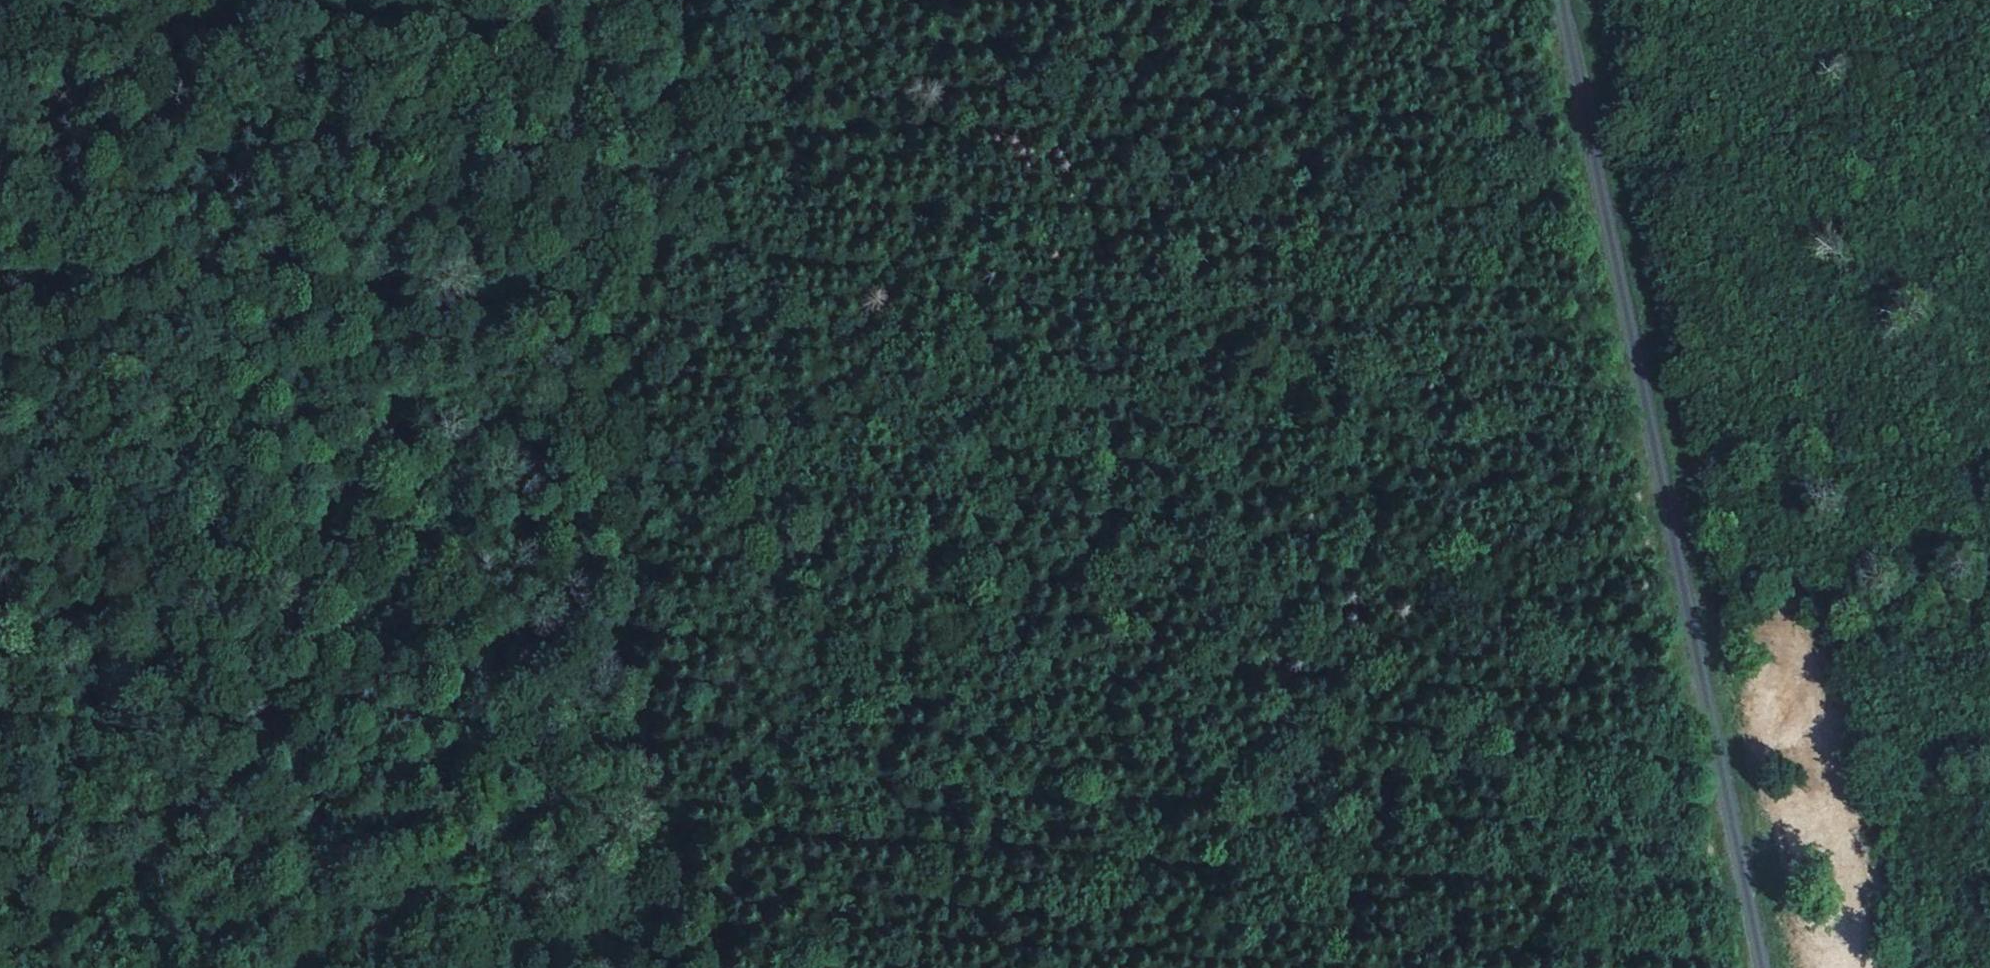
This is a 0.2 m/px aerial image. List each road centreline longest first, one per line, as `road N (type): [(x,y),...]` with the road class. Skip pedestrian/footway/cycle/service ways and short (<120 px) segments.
road 1 (unclassified): [(1564,0),(1768,967)]

